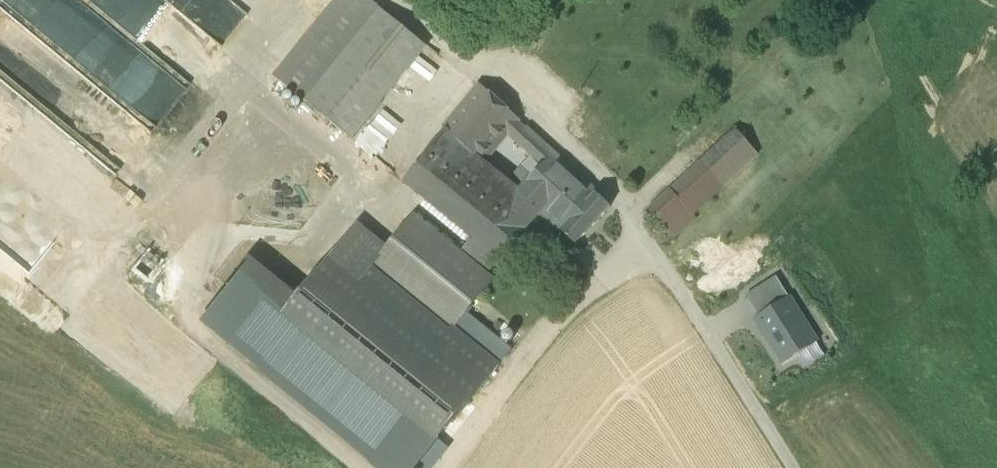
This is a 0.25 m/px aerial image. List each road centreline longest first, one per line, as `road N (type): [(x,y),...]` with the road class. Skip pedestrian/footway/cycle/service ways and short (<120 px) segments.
road 1 (unclassified): [(445,38),(620,199),(795,467)]
road 2 (track): [(446,467),(563,321),(653,244)]
road 3 (track): [(130,226),(320,0)]

